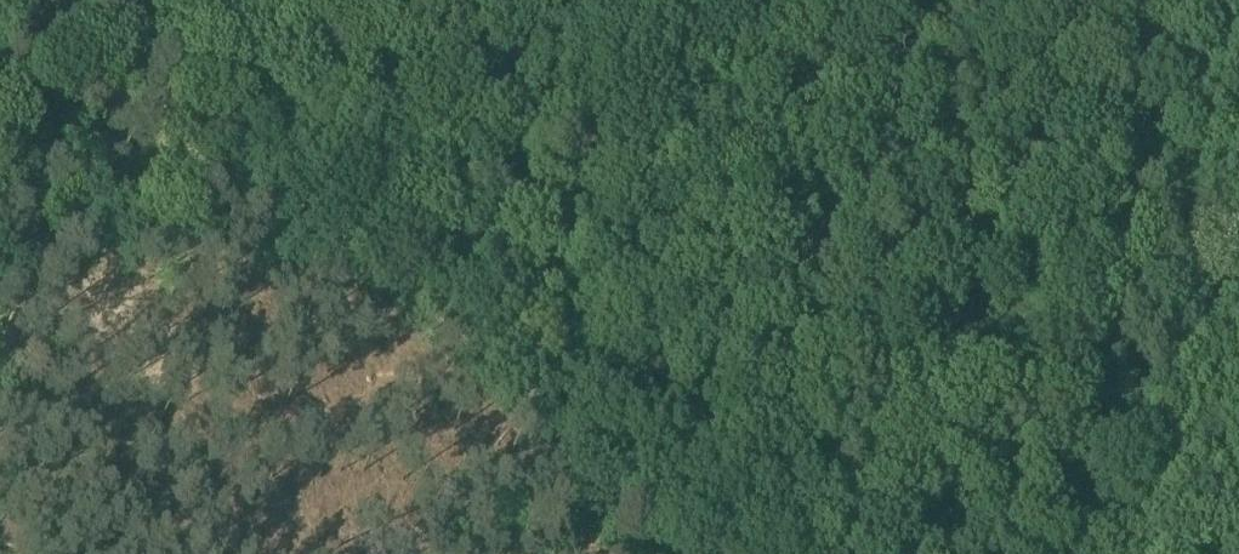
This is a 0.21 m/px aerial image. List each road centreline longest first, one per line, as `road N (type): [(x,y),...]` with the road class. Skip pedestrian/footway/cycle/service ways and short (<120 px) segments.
road 1 (track): [(758,553),(307,180)]
road 2 (track): [(307,180),(694,0)]
road 3 (track): [(0,309),(307,180)]
road 4 (track): [(307,180),(268,138),(203,0)]

